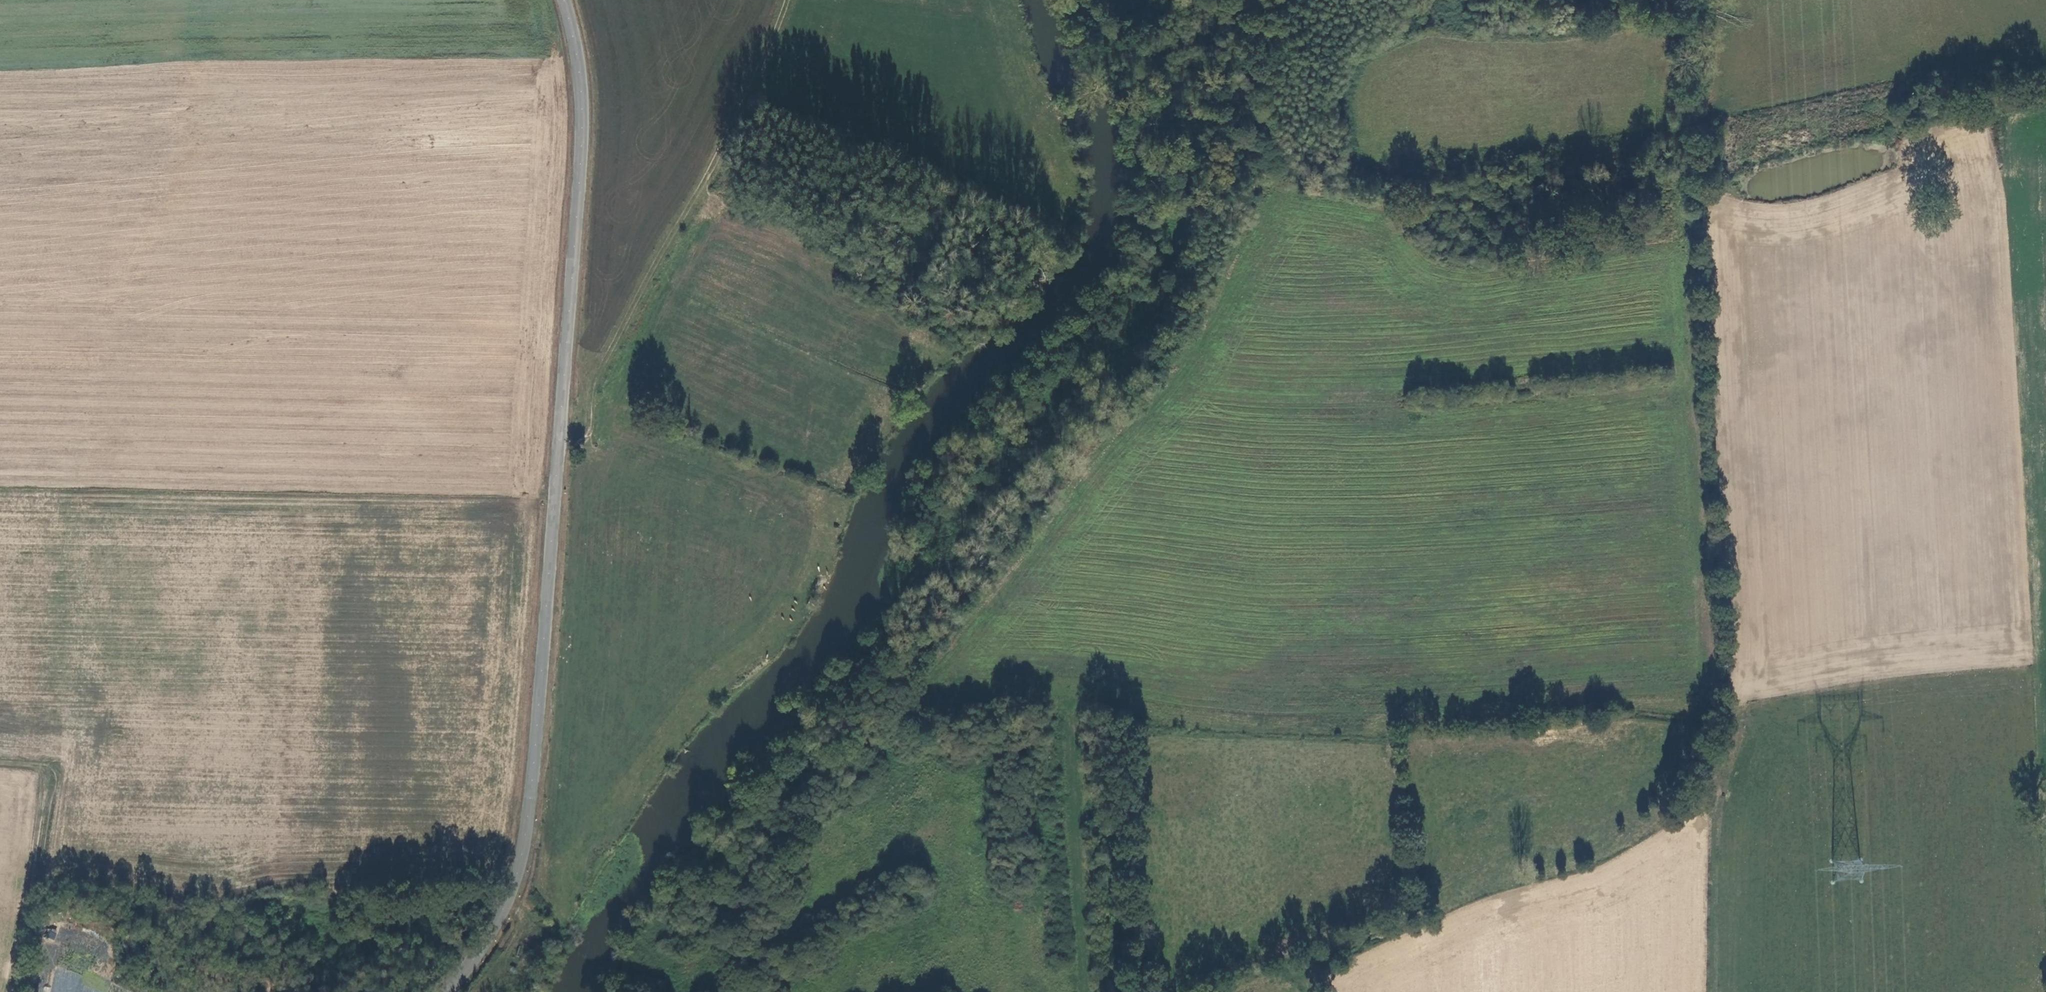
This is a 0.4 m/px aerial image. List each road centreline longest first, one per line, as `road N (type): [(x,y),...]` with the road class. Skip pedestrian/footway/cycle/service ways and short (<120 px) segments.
road 1 (tertiary): [(447,991),(479,954),(511,893),(532,787),(582,141),(565,0)]
road 2 (track): [(0,762),(52,766),(25,991)]
road 3 (track): [(10,991),(44,845)]

